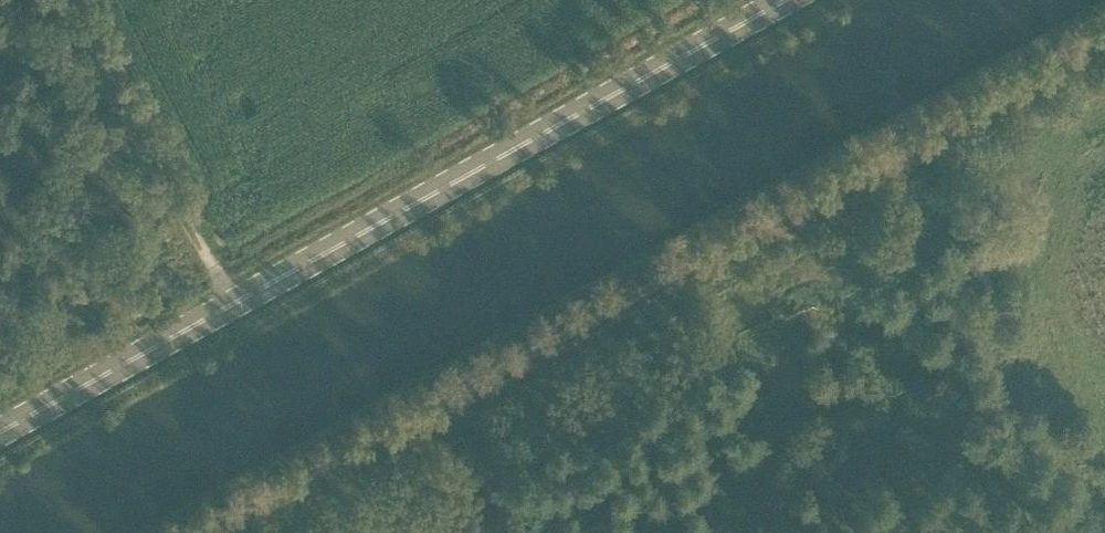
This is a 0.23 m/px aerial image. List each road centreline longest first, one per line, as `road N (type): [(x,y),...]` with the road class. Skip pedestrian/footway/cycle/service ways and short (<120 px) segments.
road 1 (track): [(190,532),(1104,35)]
road 2 (secondary): [(0,431),(784,0)]

